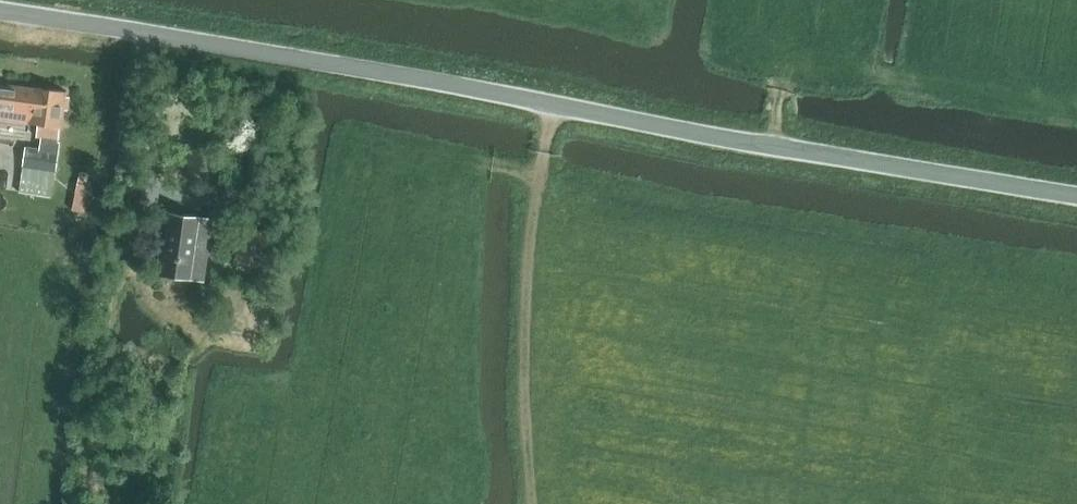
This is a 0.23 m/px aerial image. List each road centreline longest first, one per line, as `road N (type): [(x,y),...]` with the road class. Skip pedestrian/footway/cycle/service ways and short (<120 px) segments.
road 1 (unclassified): [(1076,194),(0,14)]
road 2 (track): [(534,503),(527,335),(552,103)]
road 3 (track): [(907,85),(788,77),(774,145)]

